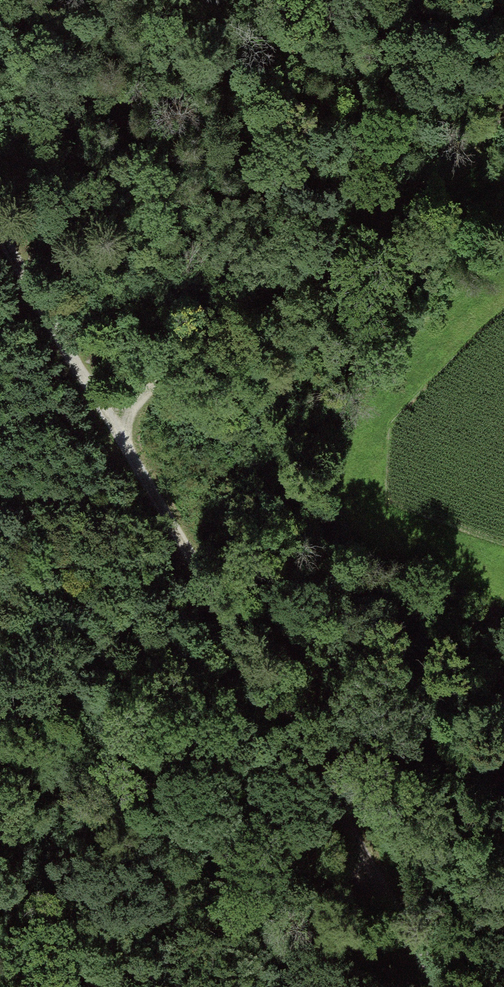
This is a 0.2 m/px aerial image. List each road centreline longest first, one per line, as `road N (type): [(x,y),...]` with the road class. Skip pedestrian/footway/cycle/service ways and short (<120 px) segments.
road 1 (track): [(0,228),(435,986)]
road 2 (track): [(111,418),(450,171),(503,112)]
road 3 (track): [(379,895),(0,761)]

